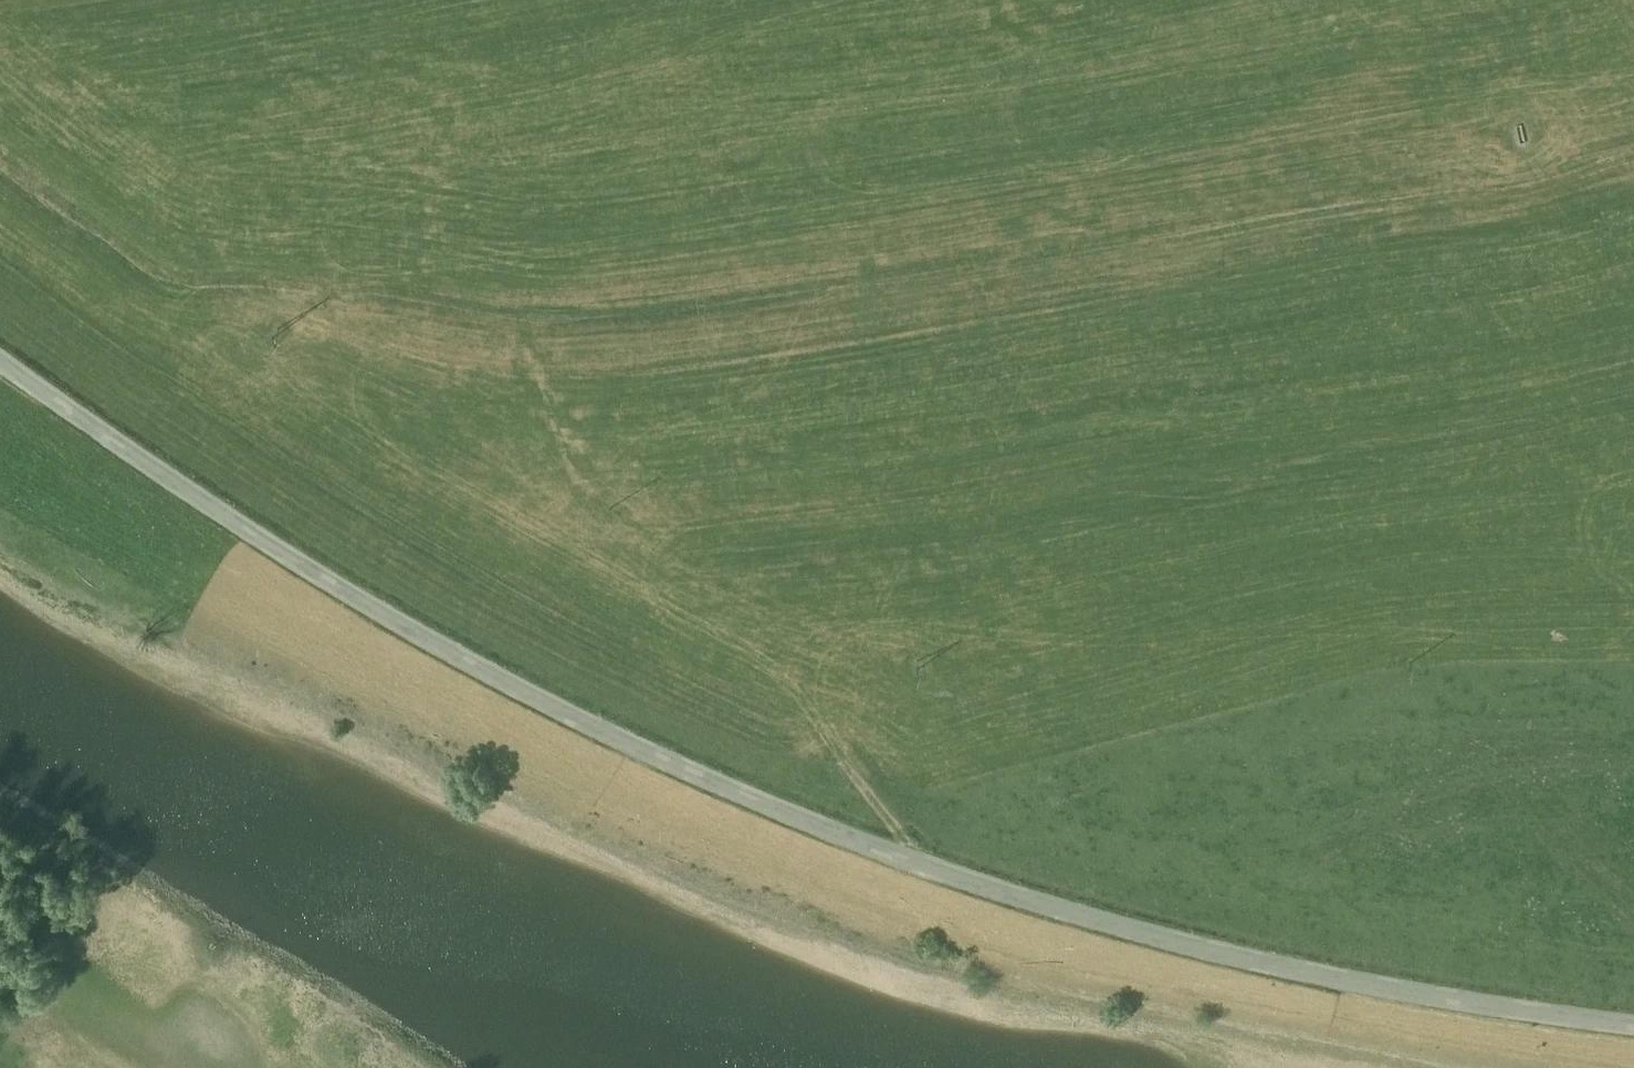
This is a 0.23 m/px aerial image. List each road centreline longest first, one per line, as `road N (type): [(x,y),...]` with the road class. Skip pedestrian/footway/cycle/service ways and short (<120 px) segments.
road 1 (unclassified): [(0,348),(242,524),(437,645),(629,744),(821,821),(1199,937),(1443,989),(1633,1012)]

